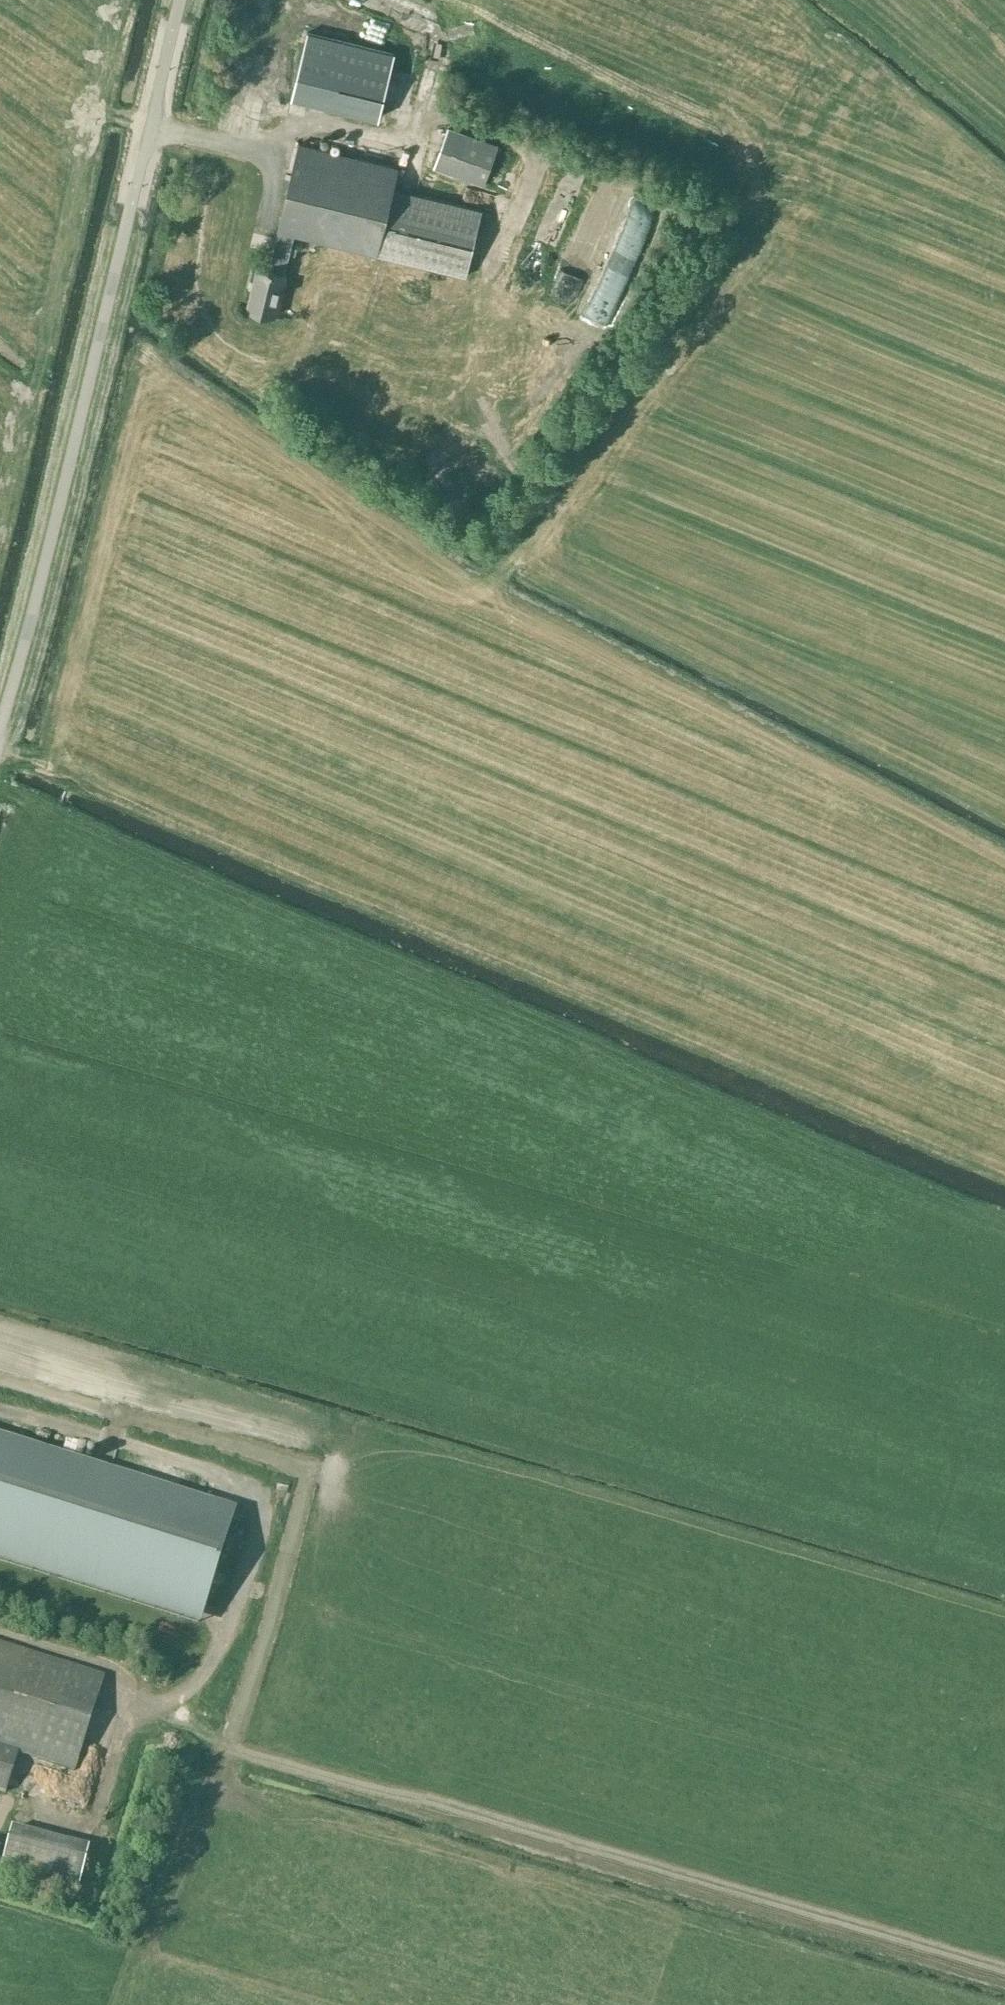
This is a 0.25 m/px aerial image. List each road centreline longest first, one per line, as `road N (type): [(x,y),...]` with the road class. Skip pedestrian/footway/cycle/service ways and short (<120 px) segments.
road 1 (unclassified): [(0,721),(179,0)]

